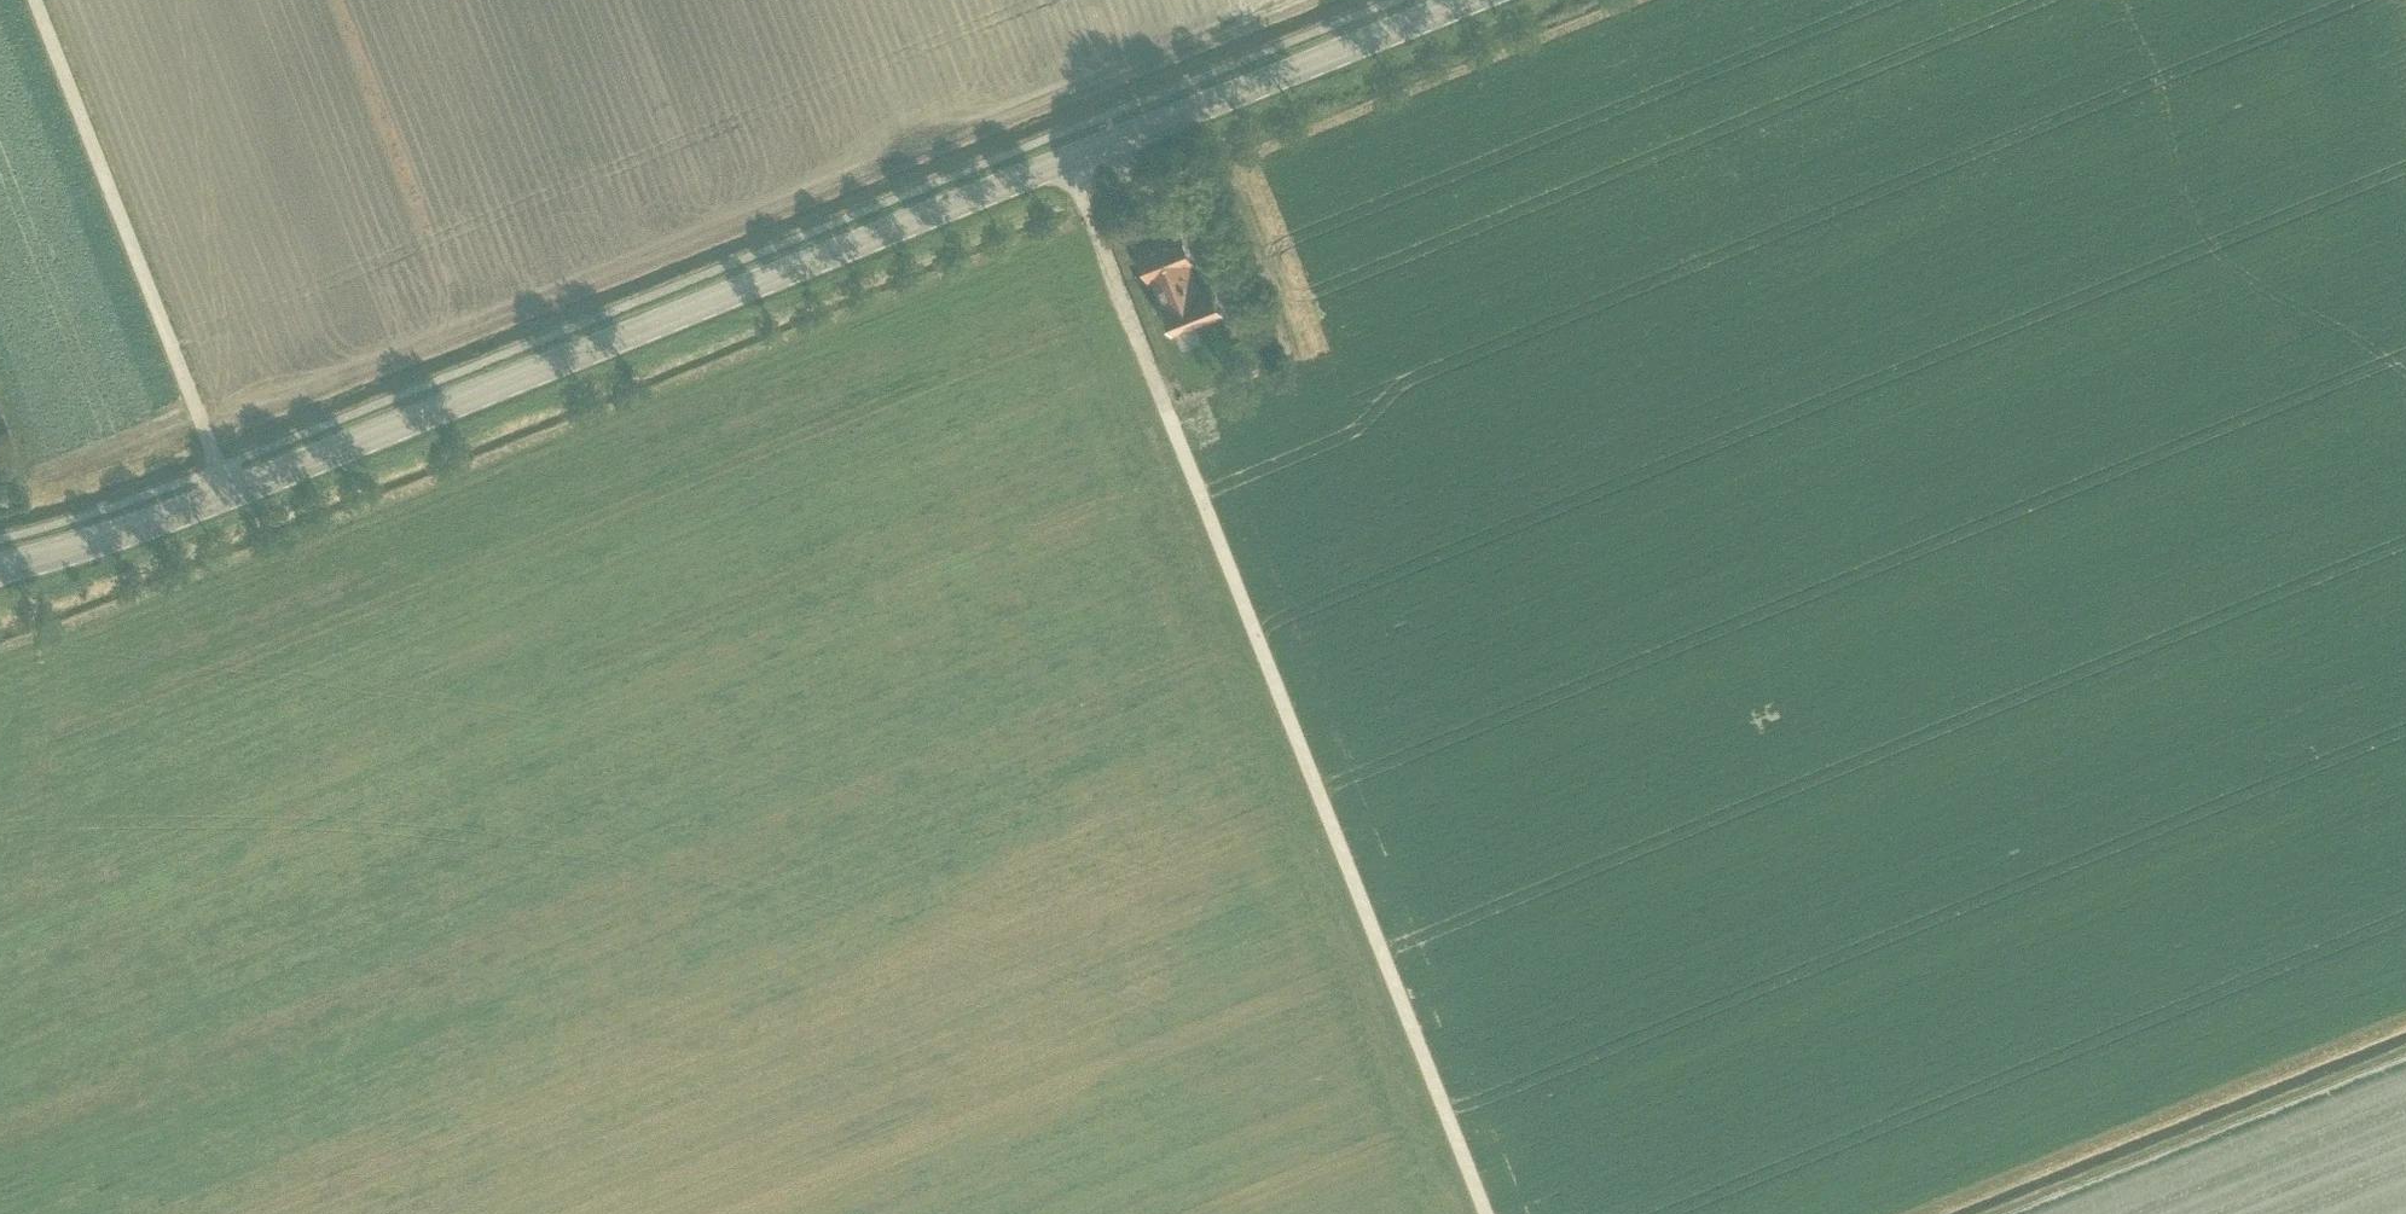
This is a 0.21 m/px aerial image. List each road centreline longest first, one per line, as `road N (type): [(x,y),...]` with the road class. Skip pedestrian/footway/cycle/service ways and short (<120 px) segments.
road 1 (tertiary): [(1471,0),(230,493),(0,568)]
road 2 (track): [(1488,1213),(1070,161)]

